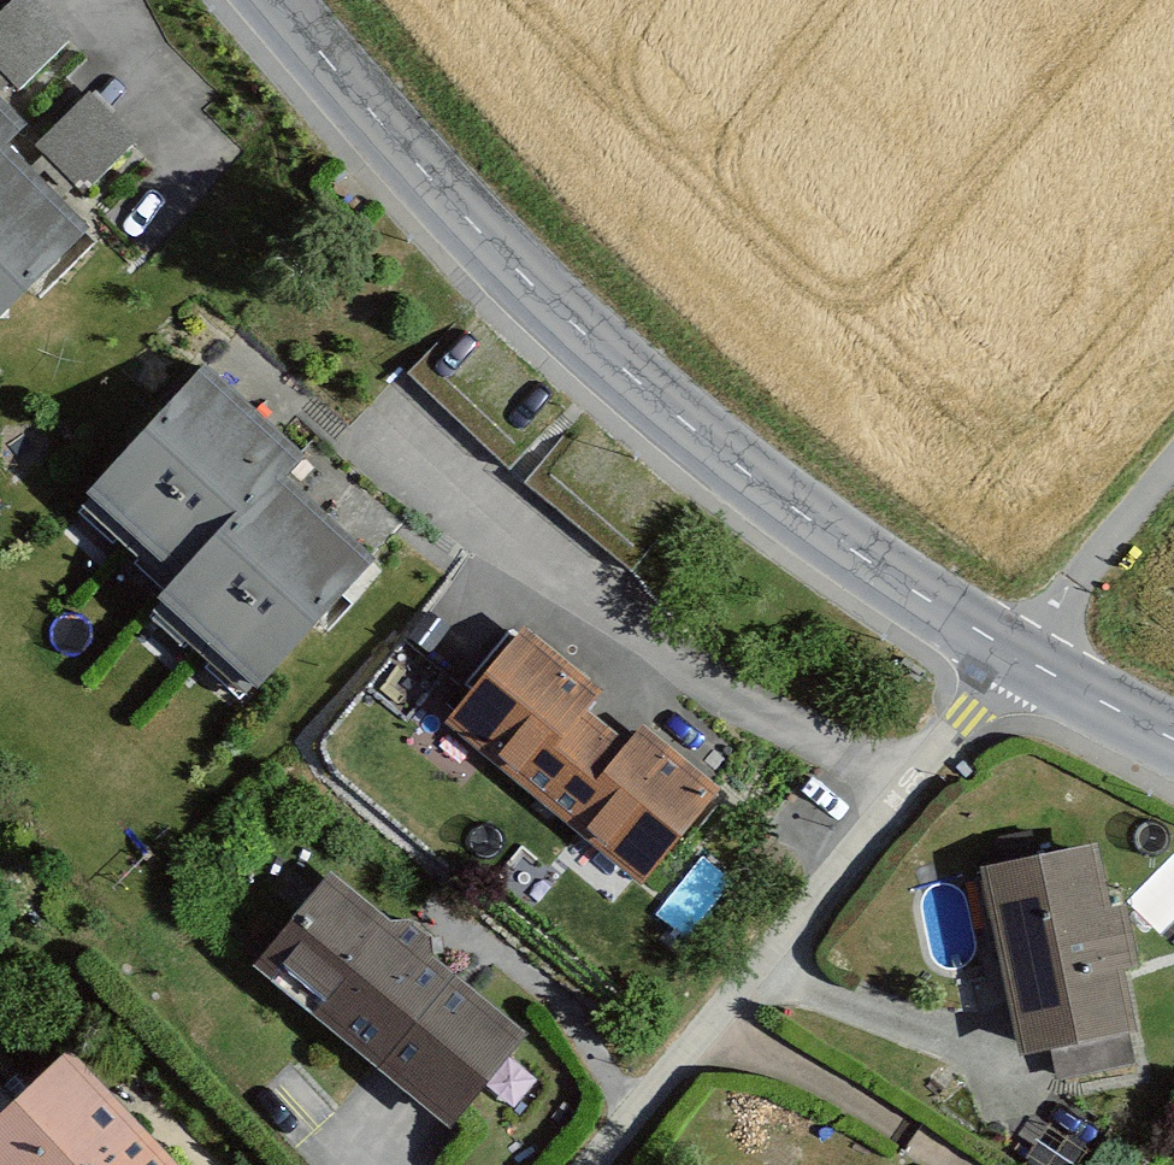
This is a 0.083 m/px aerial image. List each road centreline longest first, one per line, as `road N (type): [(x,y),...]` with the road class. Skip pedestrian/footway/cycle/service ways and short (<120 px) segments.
road 1 (tertiary): [(266,0),(405,166),(745,470),(1024,658)]
road 2 (residential): [(596,1164),(1024,658)]
road 3 (unclassified): [(1024,658),(1173,475)]
road 4 (tertiary): [(1024,658),(1173,736)]

